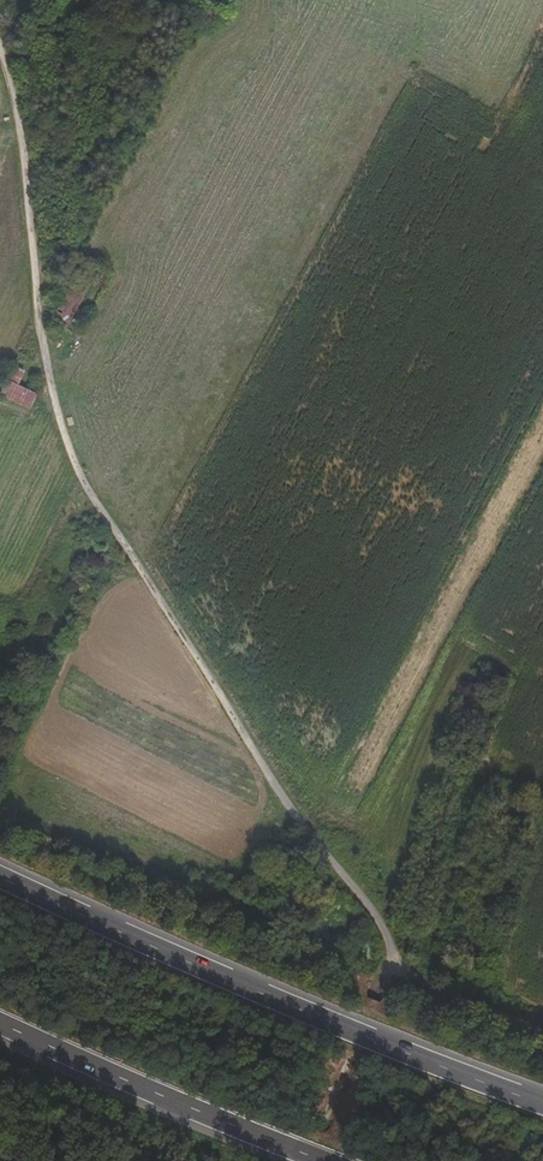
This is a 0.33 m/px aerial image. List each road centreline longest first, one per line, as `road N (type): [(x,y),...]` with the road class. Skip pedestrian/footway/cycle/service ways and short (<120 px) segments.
road 1 (track): [(0,61),(21,147),(36,323),(72,469),(287,810),(364,903),(390,967)]
road 2 (trunk): [(542,1103),(302,1010),(0,876)]
road 3 (trunk): [(0,1022),(327,1160)]
road 4 (track): [(390,967),(368,1003),(308,1160)]
road 5 (track): [(390,967),(542,1027)]
road 6 (track): [(146,1151),(45,1093),(0,1082)]

